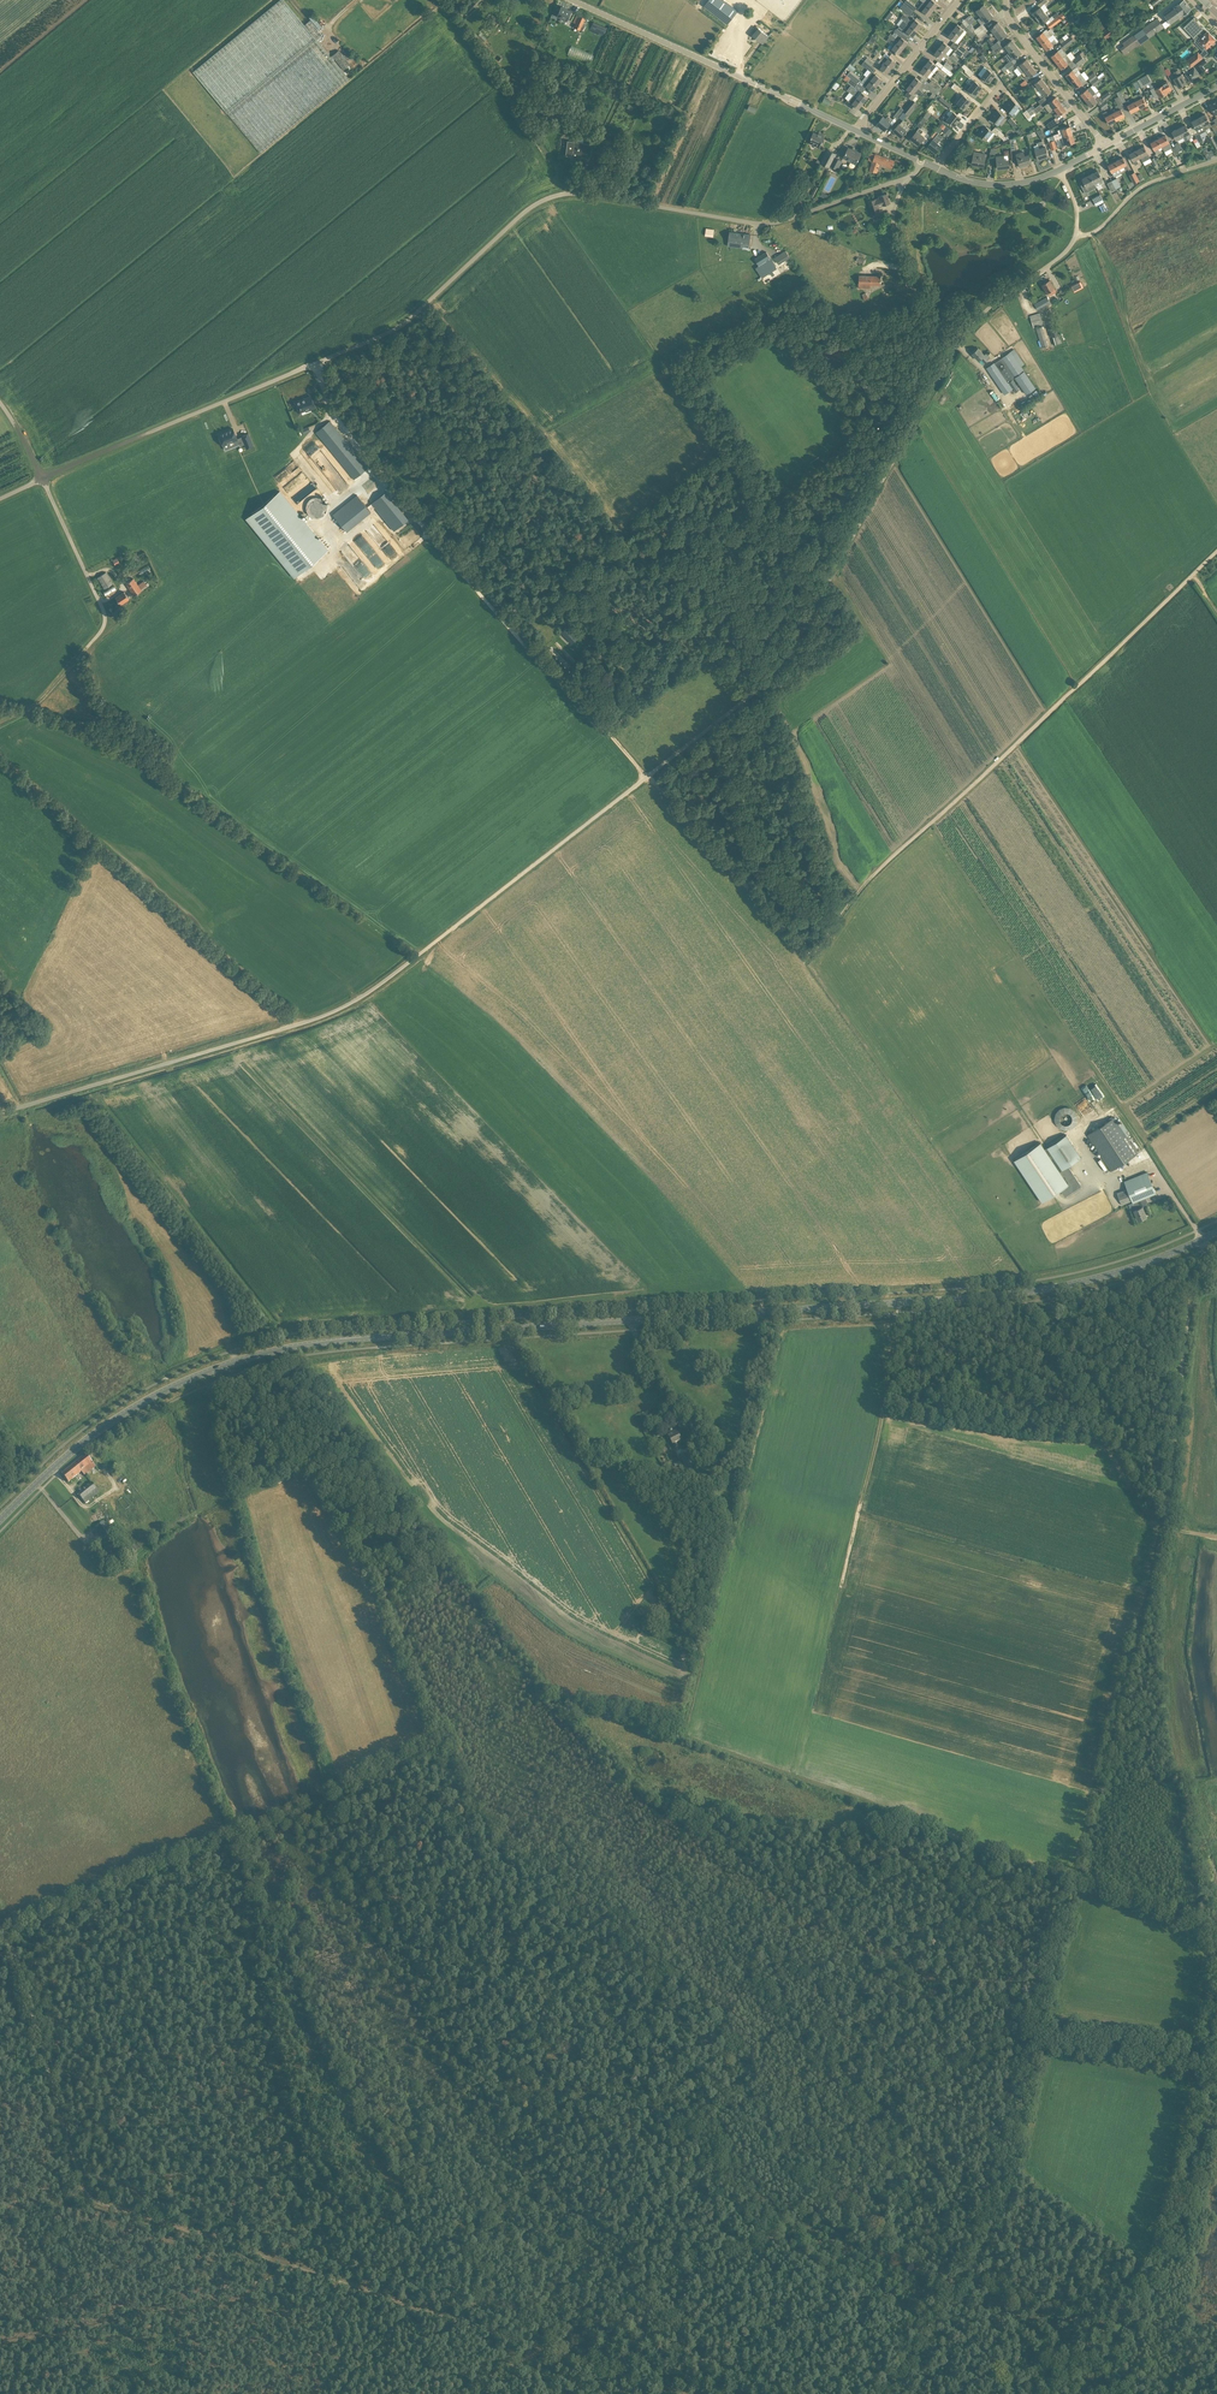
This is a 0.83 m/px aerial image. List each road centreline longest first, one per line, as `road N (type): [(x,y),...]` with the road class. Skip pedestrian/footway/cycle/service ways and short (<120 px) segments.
road 1 (secondary): [(0,1521),(127,1411),(193,1377),(285,1348),(1021,1293),(1115,1272),(1216,1232)]
road 2 (unclassified): [(0,1112),(330,1014),(369,994),(754,693),(796,640),(954,349)]
road 3 (track): [(1002,2179),(1071,1881),(1152,1593),(1202,1239)]
road 4 (unclassified): [(42,478),(390,332),(528,209),(553,197),(579,193),(768,224),(903,179)]
road 5 (track): [(1216,551),(876,871),(839,919)]
road 6 (track): [(0,1931),(84,2192),(298,2266)]
road 7 (track): [(1202,1228),(929,820)]
road 8 (track): [(555,2351),(779,2238),(928,2329)]
road 9 (track): [(810,952),(1001,1232),(1071,1204)]
road 10 (track): [(531,644),(339,423),(310,365)]
road 11 (track): [(902,1302),(826,1650)]
road 12 (tertiary): [(857,131),(572,0)]
road 13 (track): [(887,472),(1038,724)]
road 14 (track): [(648,776),(810,952)]
road 15 (track): [(443,0),(568,193)]
road 16 (track): [(606,518),(744,700)]
road 17 (track): [(346,2281),(546,2349)]
road 18 (unclassified): [(89,648),(103,631),(104,608),(42,478)]
road 19 (track): [(542,656),(531,656),(417,522)]
road 20 (unclassified): [(954,349),(907,276),(893,214),(903,179)]
road 21 (residential): [(1104,146),(1011,22),(1006,0)]
road 22 (track): [(648,776),(531,644)]
road 23 (track): [(928,2329),(983,2246),(1002,2179)]
road 24 (unclassified): [(954,349),(982,314),(1062,256),(1076,235)]
road 25 (track): [(1097,2240),(1069,2355),(1099,2393)]
road 26 (residential): [(857,131),(959,0)]
road 27 (residential): [(1076,235),(1102,227),(1145,185),(1216,160)]
road 28 (track): [(555,2351),(690,2393)]
road 29 (tertiary): [(1060,170),(998,184),(936,166)]
road 30 (tertiary): [(1216,87),(1104,146)]

